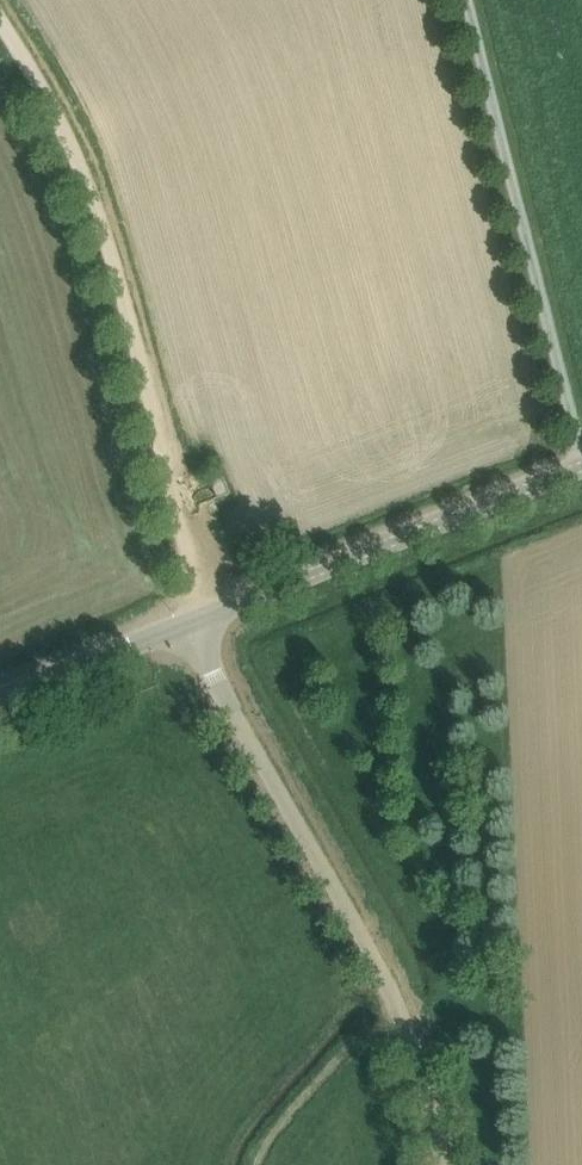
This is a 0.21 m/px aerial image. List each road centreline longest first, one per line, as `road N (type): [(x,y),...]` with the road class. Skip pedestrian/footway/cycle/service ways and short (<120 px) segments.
road 1 (track): [(195,617),(193,564),(114,248),(52,96),(0,14)]
road 2 (unclassified): [(448,1164),(388,971),(266,774),(195,617)]
road 3 (tertiary): [(195,617),(581,462)]
road 4 (tertiary): [(0,695),(195,617)]

